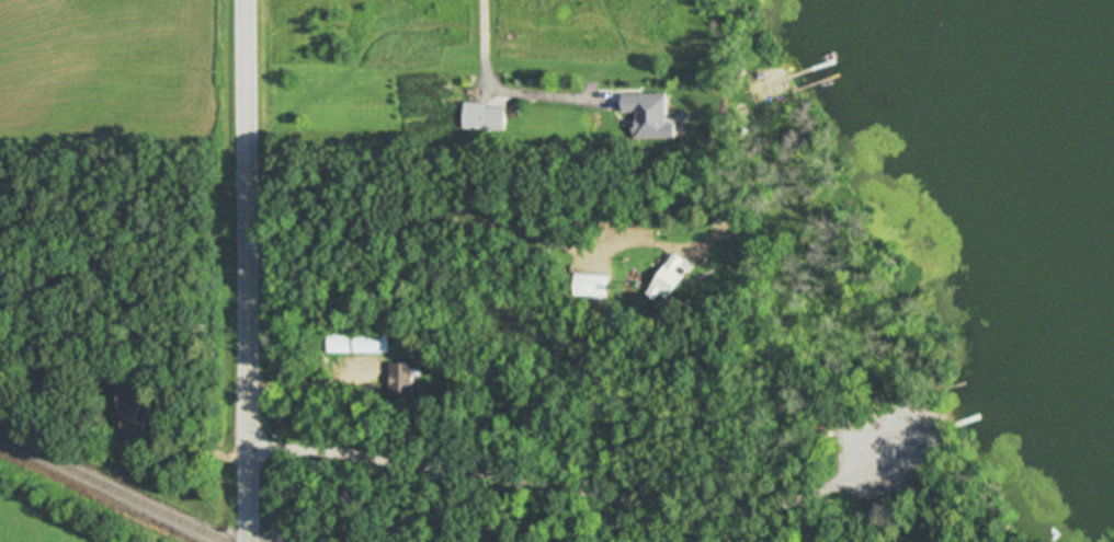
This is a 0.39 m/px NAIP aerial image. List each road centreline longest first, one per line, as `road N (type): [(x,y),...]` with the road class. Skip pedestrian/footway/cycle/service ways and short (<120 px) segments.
road 1 (tertiary): [(247,0),(249,541)]
road 2 (residential): [(251,451),(552,478),(719,512),(776,509)]
road 3 (residential): [(776,509),(919,453)]

